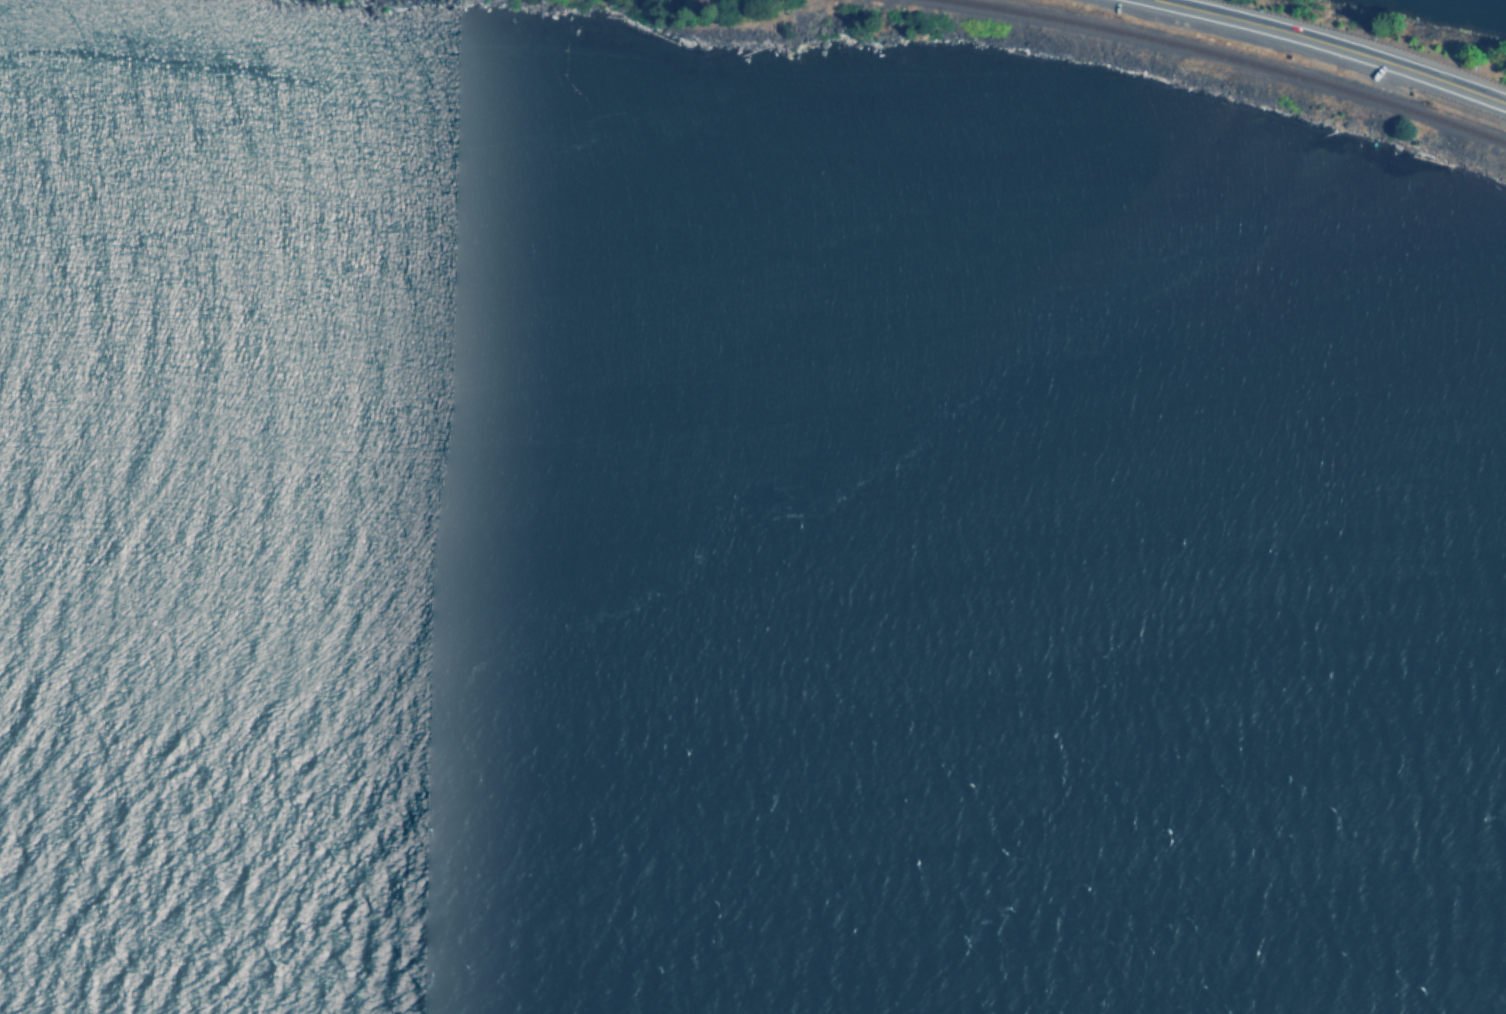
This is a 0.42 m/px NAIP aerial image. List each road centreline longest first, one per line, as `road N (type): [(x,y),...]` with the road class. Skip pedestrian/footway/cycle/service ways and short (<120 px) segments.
road 1 (primary): [(1153,0),(1320,38),(1505,104)]

